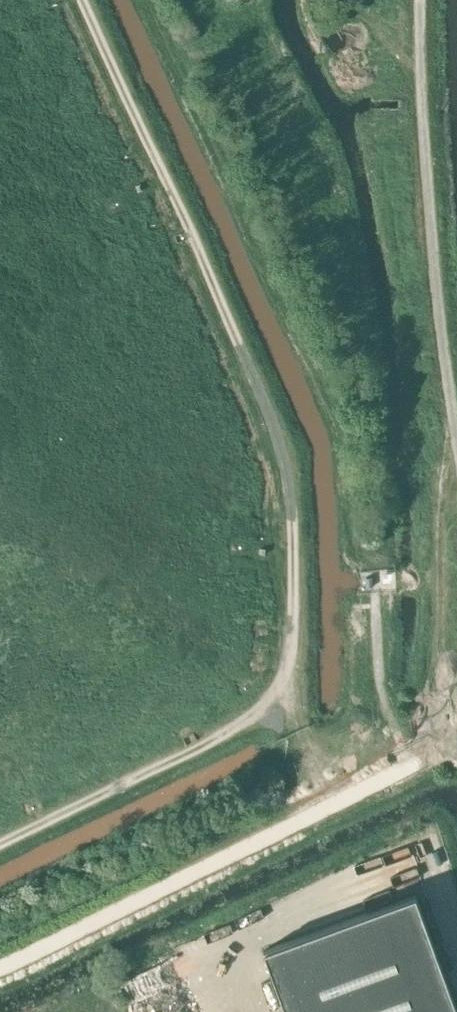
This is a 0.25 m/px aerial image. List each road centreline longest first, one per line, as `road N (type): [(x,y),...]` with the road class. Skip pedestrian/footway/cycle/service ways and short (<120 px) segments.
road 1 (track): [(82,0),(288,461),(292,678),(273,708),(235,732),(0,844)]

